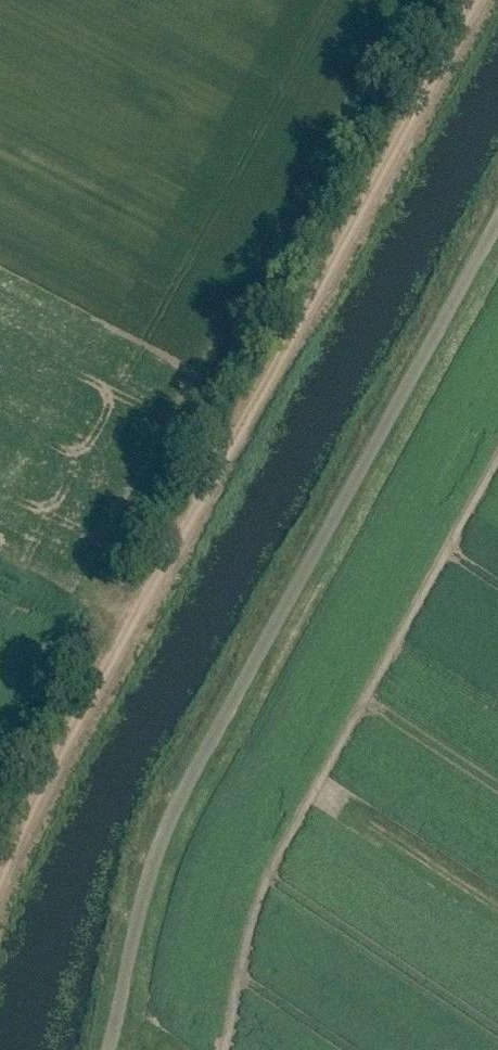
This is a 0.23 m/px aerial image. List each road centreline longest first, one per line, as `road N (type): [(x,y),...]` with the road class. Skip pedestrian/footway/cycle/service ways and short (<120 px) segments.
road 1 (track): [(0,887),(103,676),(477,0)]
road 2 (unclassified): [(117,1049),(140,916),(164,838),(497,234)]

